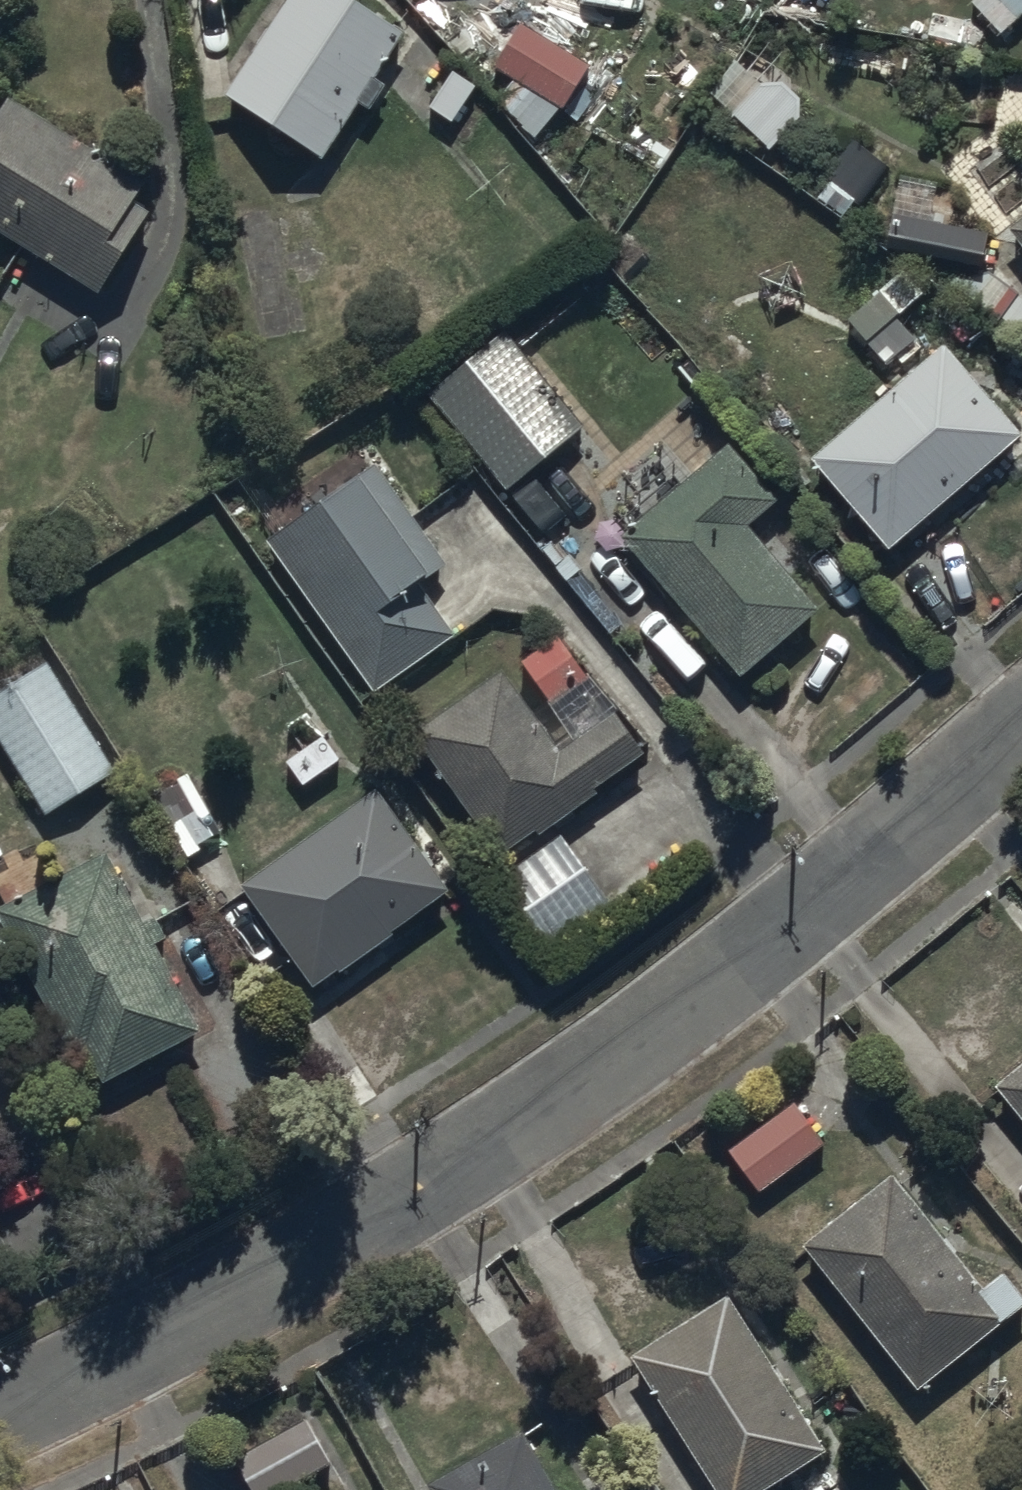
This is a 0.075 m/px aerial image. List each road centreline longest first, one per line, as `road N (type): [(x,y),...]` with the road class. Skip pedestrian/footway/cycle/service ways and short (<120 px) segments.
road 1 (residential): [(1021,730),(603,1071),(301,1258),(0,1417)]

